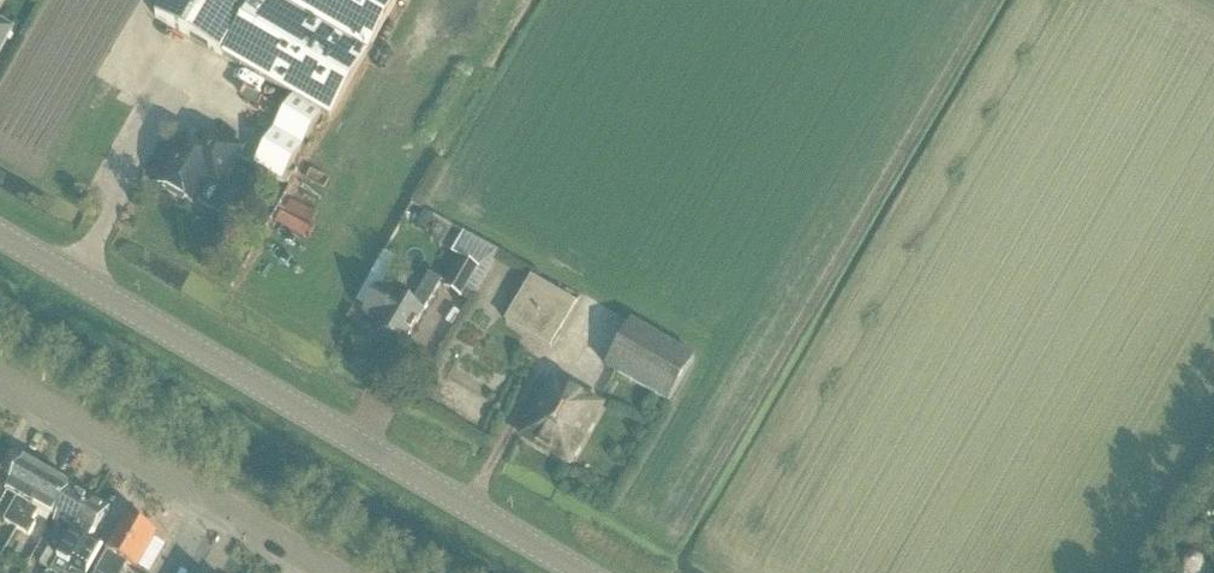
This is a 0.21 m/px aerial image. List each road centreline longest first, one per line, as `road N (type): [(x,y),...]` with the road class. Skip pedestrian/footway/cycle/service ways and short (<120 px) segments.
road 1 (tertiary): [(580,572),(0,235)]
road 2 (unclassified): [(211,503),(0,381)]
road 3 (unclassified): [(332,572),(211,503)]

